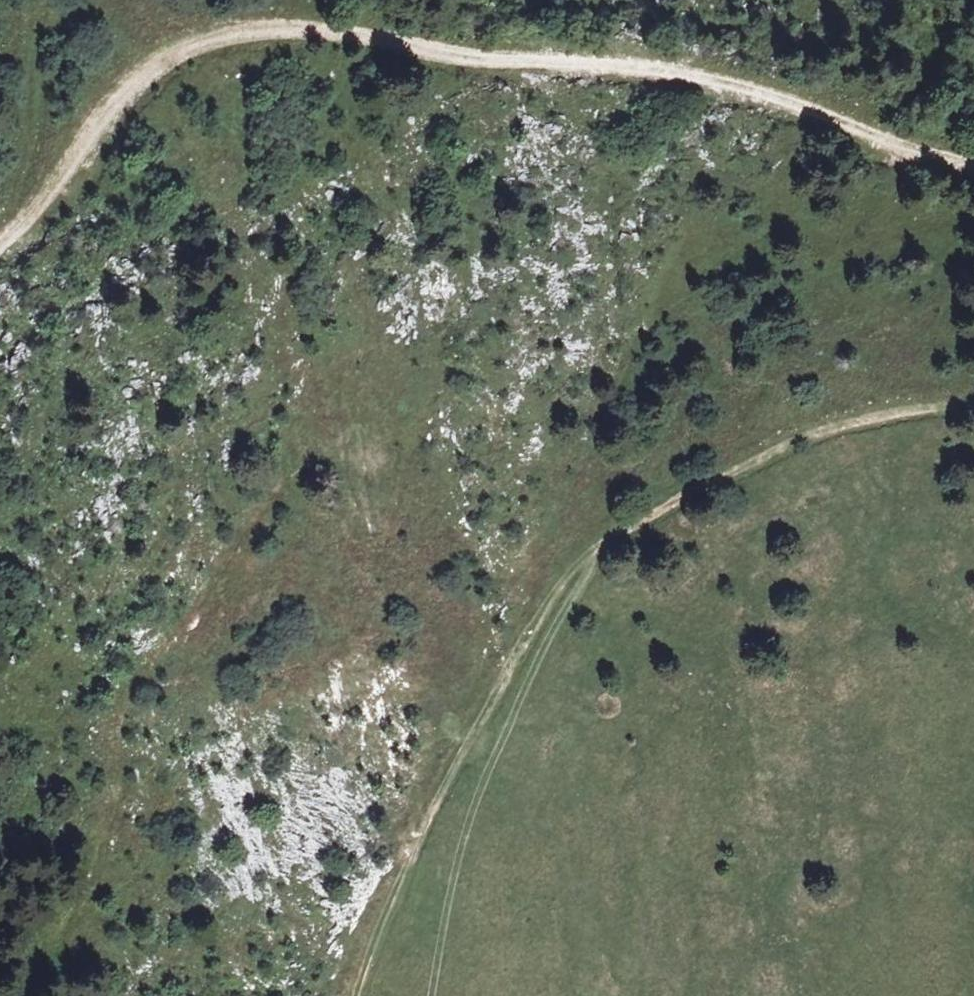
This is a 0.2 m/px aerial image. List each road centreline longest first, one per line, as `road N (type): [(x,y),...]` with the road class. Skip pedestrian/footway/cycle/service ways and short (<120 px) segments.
road 1 (track): [(0,245),(150,71),(192,50),(295,28),(453,55),(663,71),(739,89),(881,142),(973,162)]
road 2 (track): [(618,533),(578,563),(543,607),(428,814),(357,995)]
road 3 (track): [(618,533),(571,602),(496,752),(453,868),(430,995)]
road 4 (track): [(973,403),(798,438),(618,533)]
road 5 (track): [(34,0),(36,106),(3,243)]

